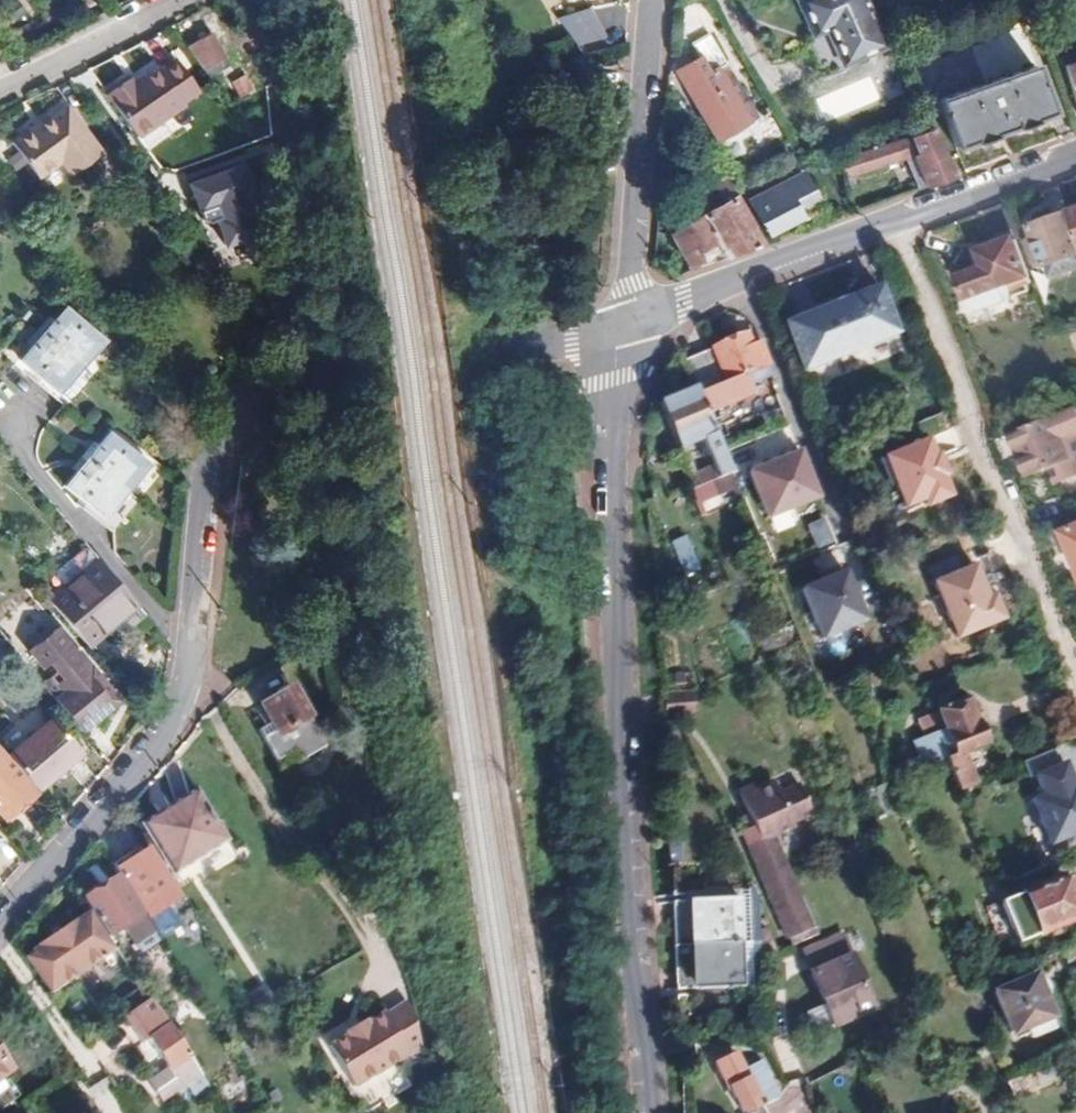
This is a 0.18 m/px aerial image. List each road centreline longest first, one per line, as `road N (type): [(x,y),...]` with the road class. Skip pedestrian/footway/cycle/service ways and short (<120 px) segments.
road 1 (residential): [(623,325),(483,360),(283,387),(224,421),(199,463),(192,643),(184,691),(162,744),(0,929)]
road 2 (residential): [(651,1112),(608,542),(607,453),(623,325)]
road 3 (residential): [(887,222),(1075,681)]
road 4 (residential): [(649,0),(623,325)]
road 5 (residential): [(887,222),(623,325)]
road 6 (residential): [(186,0),(0,89)]
road 7 (residential): [(1075,156),(887,222)]

